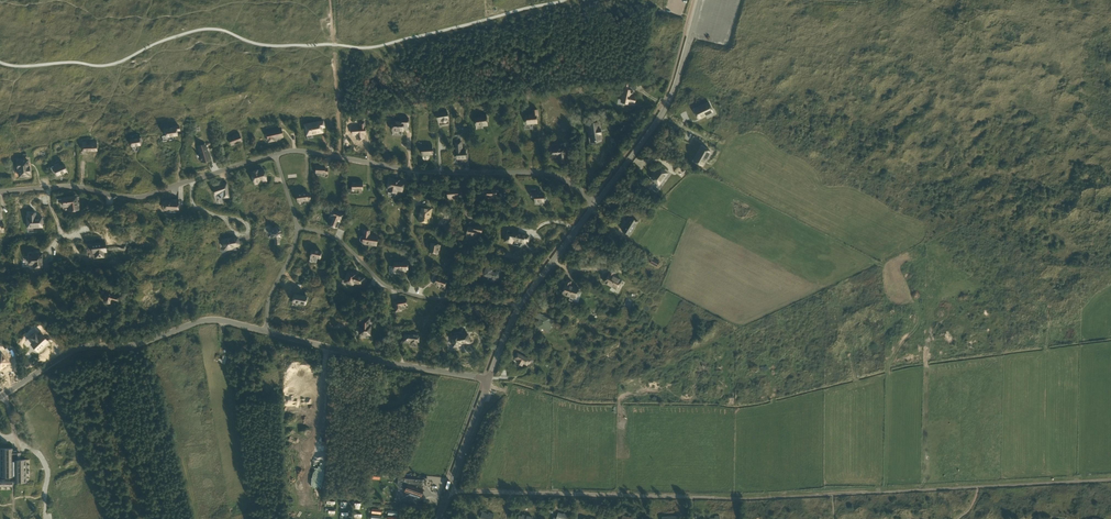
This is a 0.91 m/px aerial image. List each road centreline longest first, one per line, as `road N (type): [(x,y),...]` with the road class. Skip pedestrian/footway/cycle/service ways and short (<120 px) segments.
road 1 (unclassified): [(596,203),(553,174),(434,172),(301,150),(275,154)]
road 2 (tertiary): [(0,398),(83,347),(131,345),(212,319),(265,332)]
road 3 (unclassified): [(275,154),(147,196),(77,186),(0,192)]
road 4 (unclassified): [(695,498),(447,493)]
road 5 (unclassified): [(519,308),(401,292),(338,239),(296,227)]
road 6 (unclassified): [(596,203),(667,103),(701,0)]
road 7 (tertiary): [(265,332),(488,379)]
road 8 (unclassified): [(519,308),(596,203)]
road 9 (tertiary): [(447,493),(488,379)]

